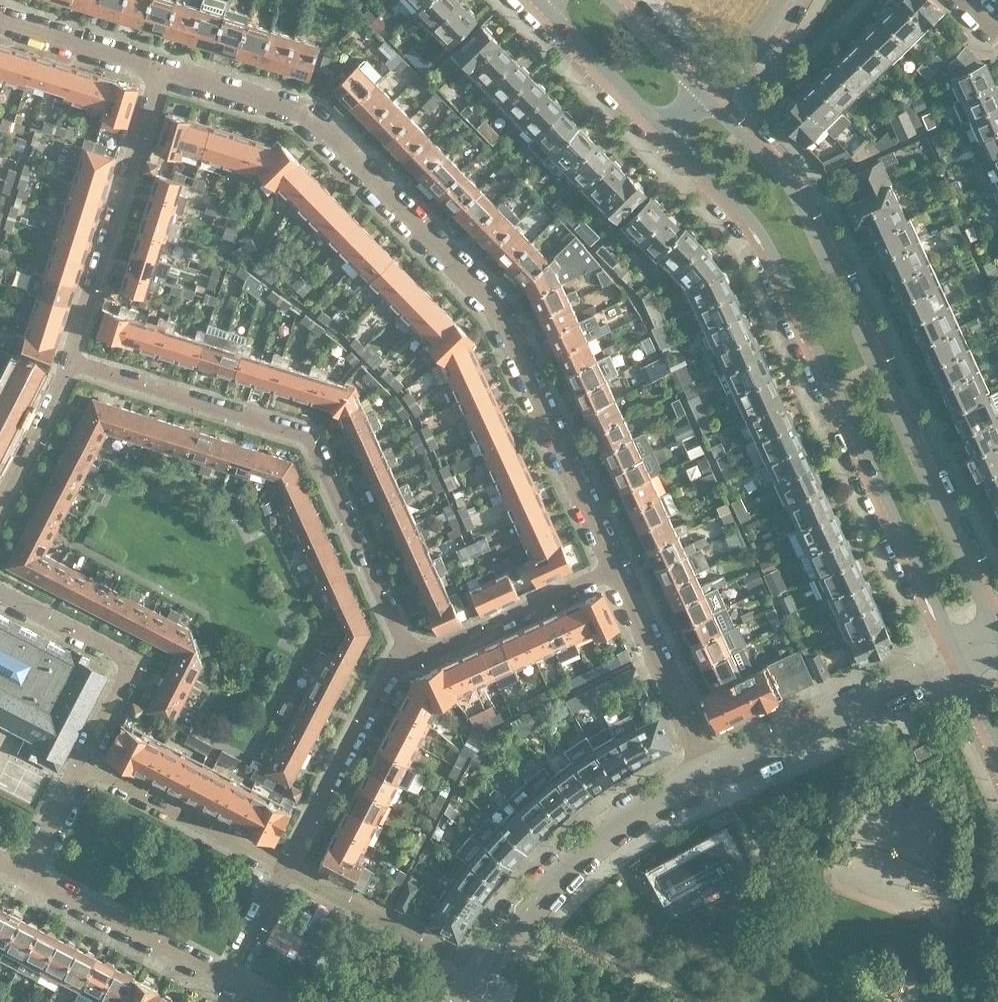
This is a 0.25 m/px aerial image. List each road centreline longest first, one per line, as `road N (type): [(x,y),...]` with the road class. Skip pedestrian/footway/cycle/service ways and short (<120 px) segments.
road 1 (residential): [(620,566),(495,315),(310,120),(158,71)]
road 2 (tertiary): [(995,624),(792,184),(708,96)]
road 3 (tertiary): [(662,139),(771,255),(956,659)]
road 4 (residential): [(410,659),(312,440),(70,370)]
road 5 (tertiary): [(482,975),(523,911),(598,837),(712,769)]
road 6 (residential): [(70,370),(158,71)]
road 7 (residential): [(85,770),(141,661),(0,593)]
road 8 (tertiary): [(712,769),(956,659)]
road 9 (residential): [(285,872),(390,670),(410,659)]
road 10 (residential): [(410,659),(620,566)]
road 11 (residential): [(285,872),(85,770)]
road 12 (residential): [(29,878),(227,982)]
road 13 (residential): [(712,769),(620,566)]
road 14 (residential): [(482,975),(285,872)]
road 15 (tertiary): [(536,8),(662,139)]
road 16 (residential): [(158,71),(0,21)]
road 17 (residential): [(0,509),(70,370)]
road 18 (tertiary): [(708,96),(615,0)]
road 19 (residential): [(227,982),(285,872)]
road 20 (tertiary): [(708,96),(787,0)]
road 21 (residential): [(85,770),(29,878)]

